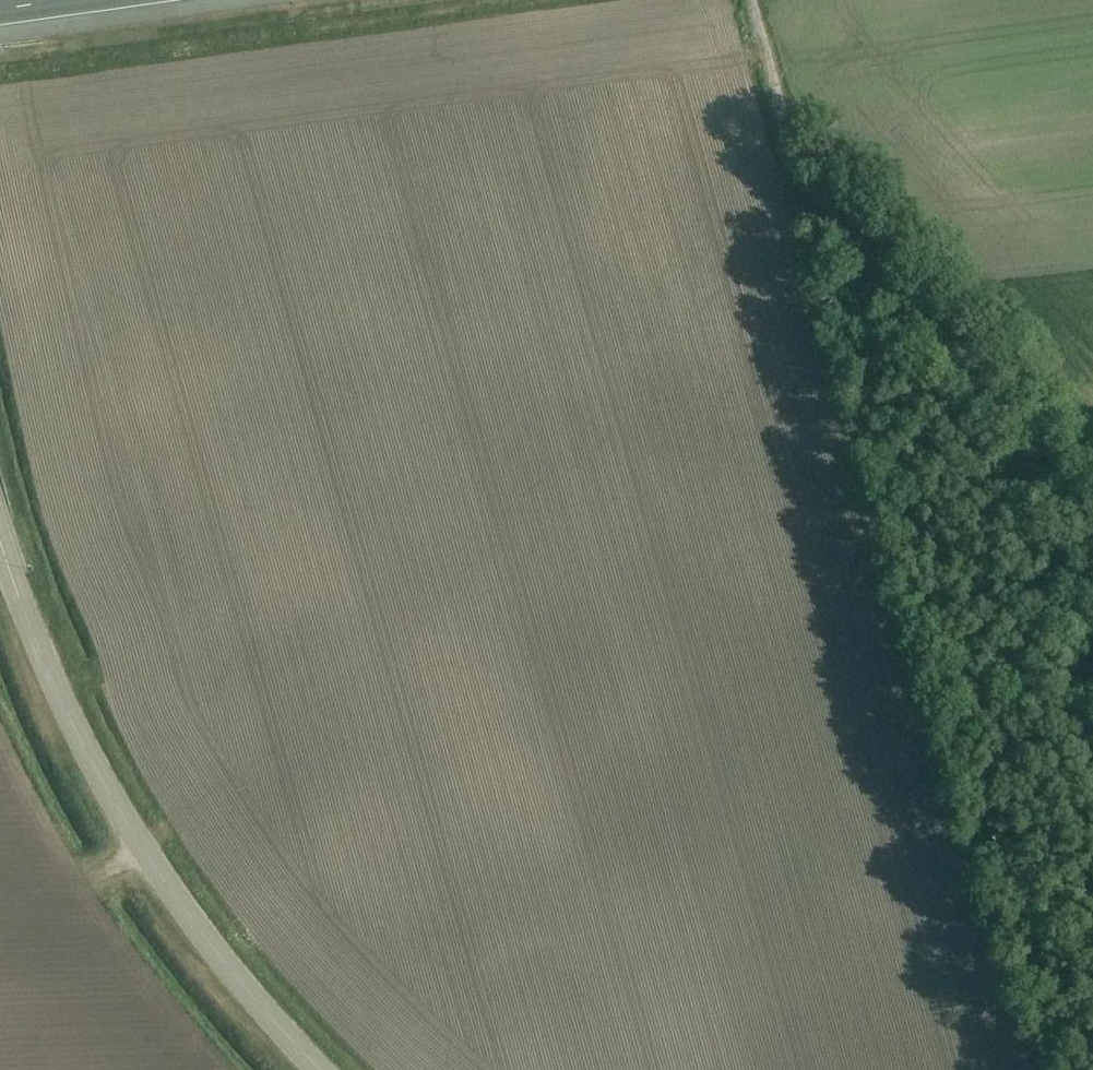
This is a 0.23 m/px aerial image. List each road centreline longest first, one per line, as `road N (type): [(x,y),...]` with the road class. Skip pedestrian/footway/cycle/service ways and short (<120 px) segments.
road 1 (tertiary): [(324,1069),(190,914),(119,806),(70,715),(0,527)]
road 2 (unclassified): [(1092,495),(809,179),(752,0)]

